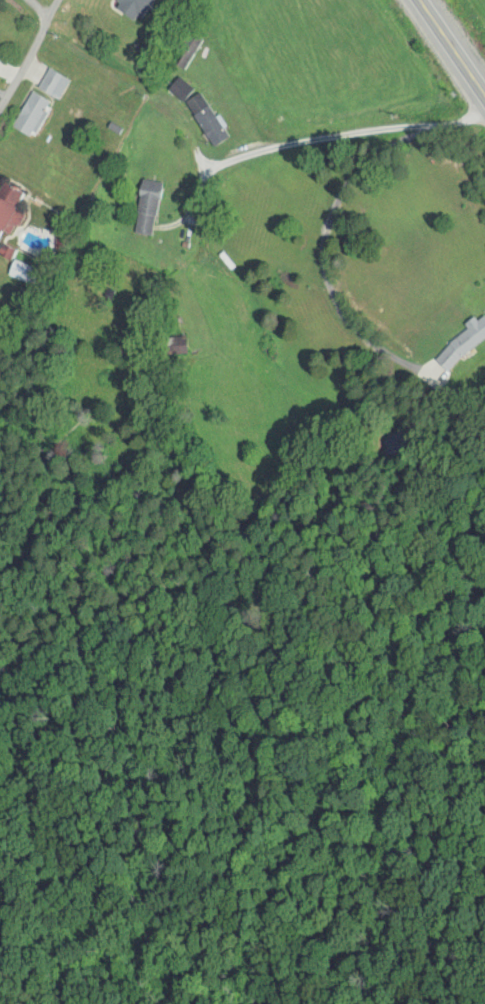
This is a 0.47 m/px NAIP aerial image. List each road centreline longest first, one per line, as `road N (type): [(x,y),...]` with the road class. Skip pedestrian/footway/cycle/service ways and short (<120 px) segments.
road 1 (residential): [(484,107),(245,156)]

